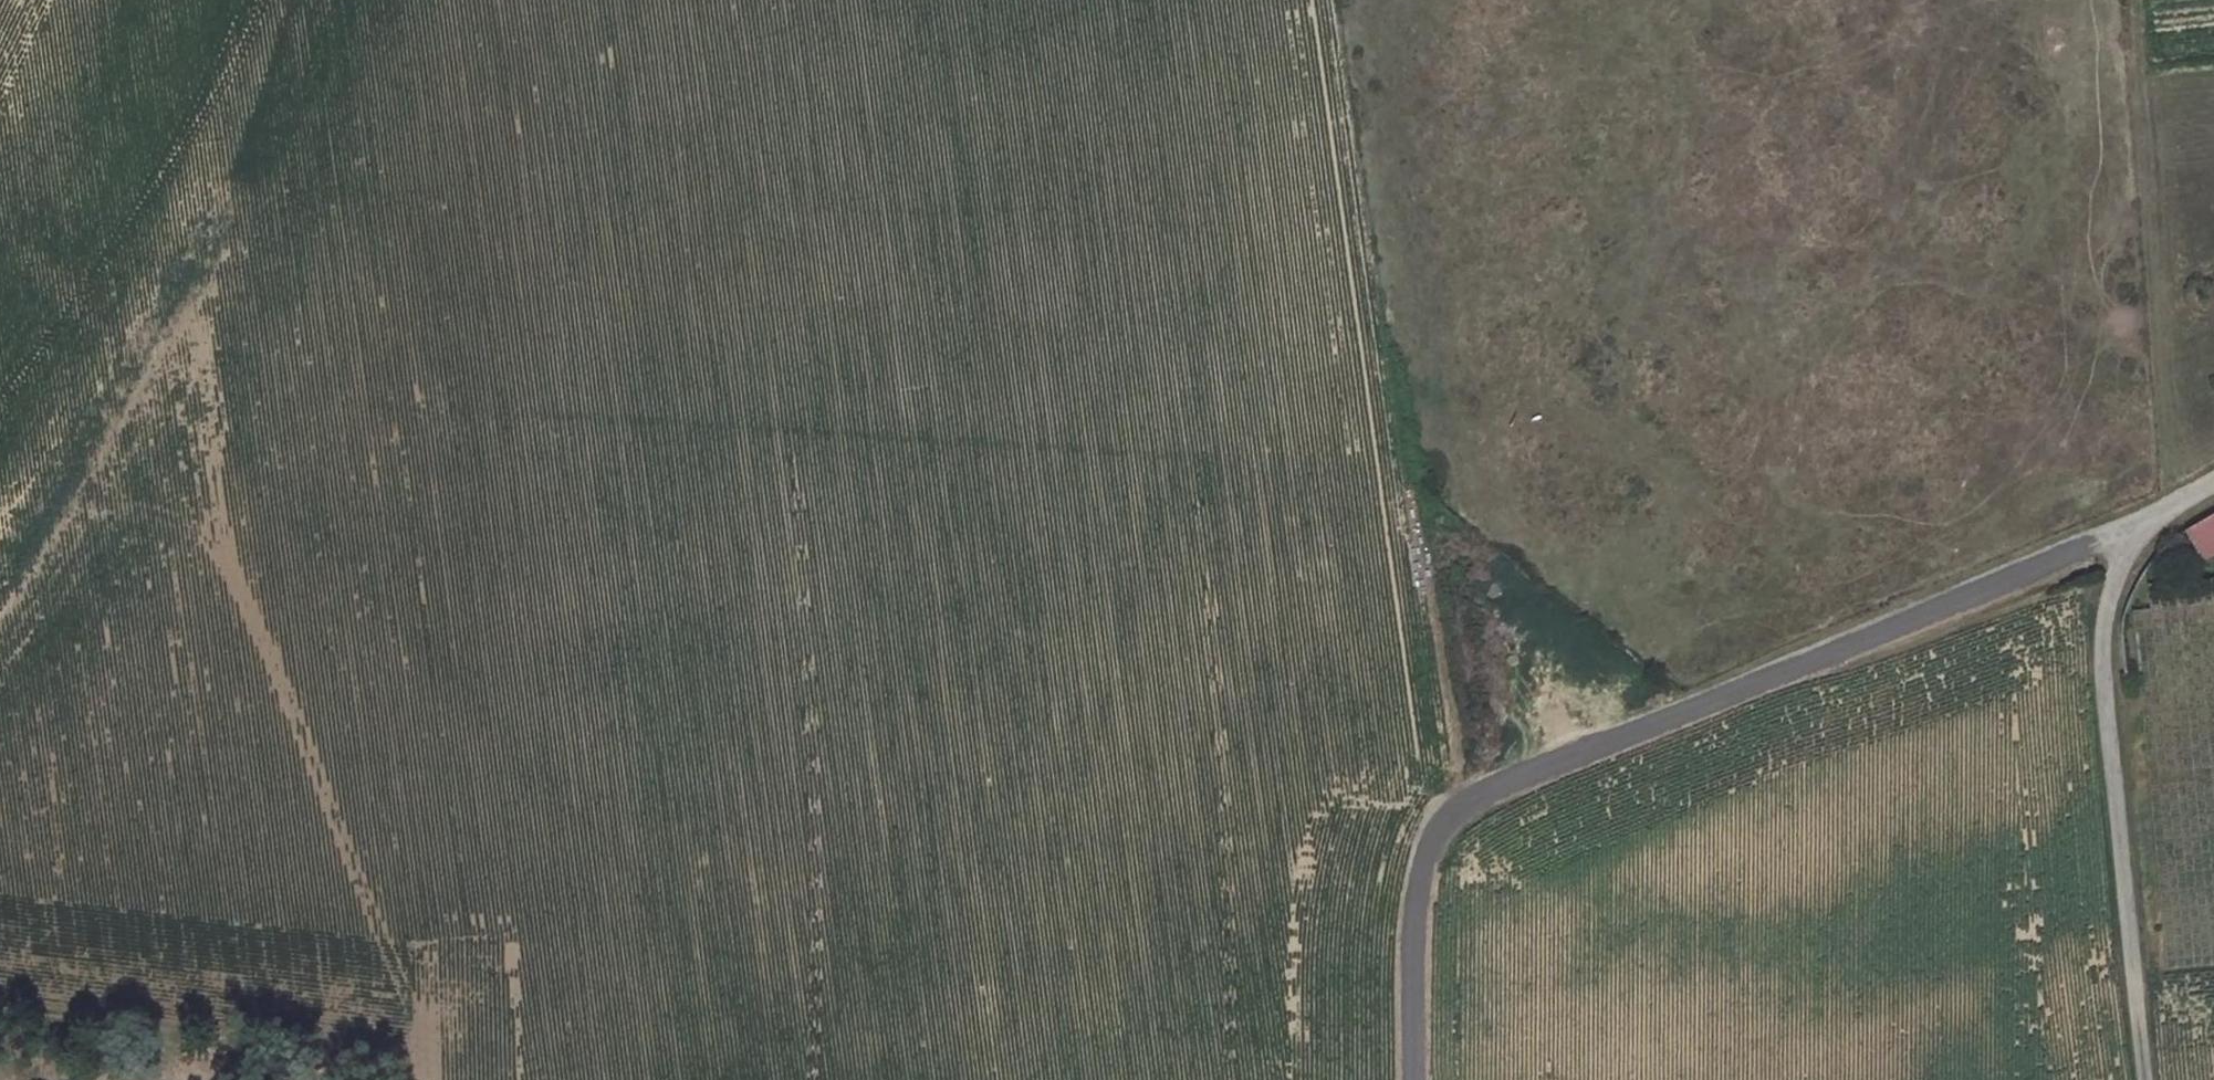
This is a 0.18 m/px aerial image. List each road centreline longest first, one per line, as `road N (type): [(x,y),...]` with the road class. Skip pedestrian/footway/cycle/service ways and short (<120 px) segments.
road 1 (residential): [(1414,1079),(1419,890),(1437,828),(1489,790),(2107,536),(2131,537)]
road 2 (residential): [(2131,537),(2105,609),(2147,1079)]

